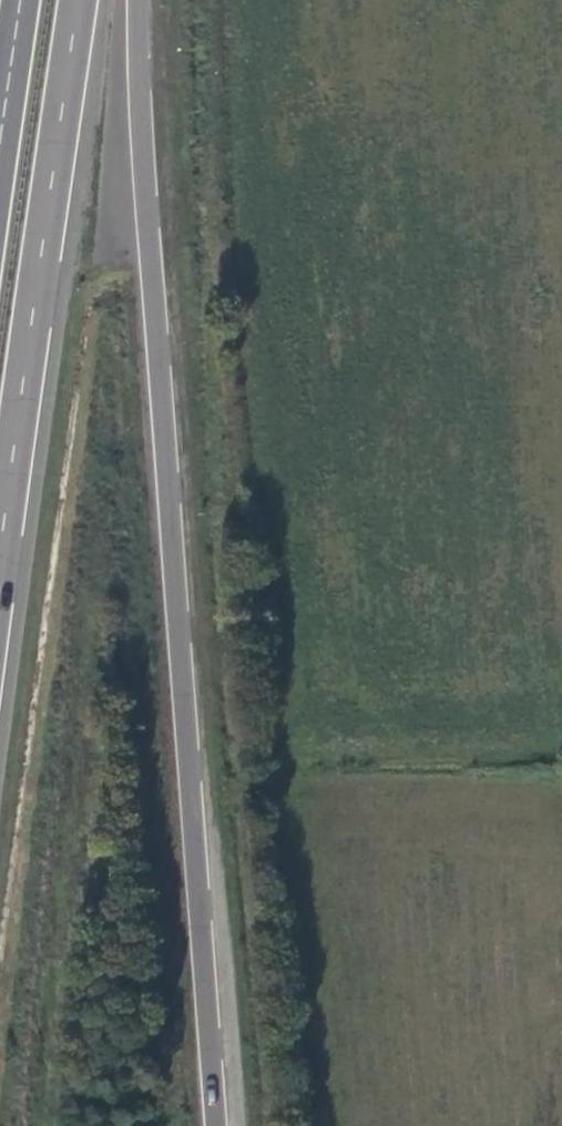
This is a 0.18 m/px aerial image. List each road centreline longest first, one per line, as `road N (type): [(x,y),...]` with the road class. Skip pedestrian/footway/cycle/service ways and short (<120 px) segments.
road 1 (trunk): [(217,1125),(138,0)]
road 2 (trunk): [(0,556),(78,0)]
road 3 (trunk): [(20,0),(0,144)]

